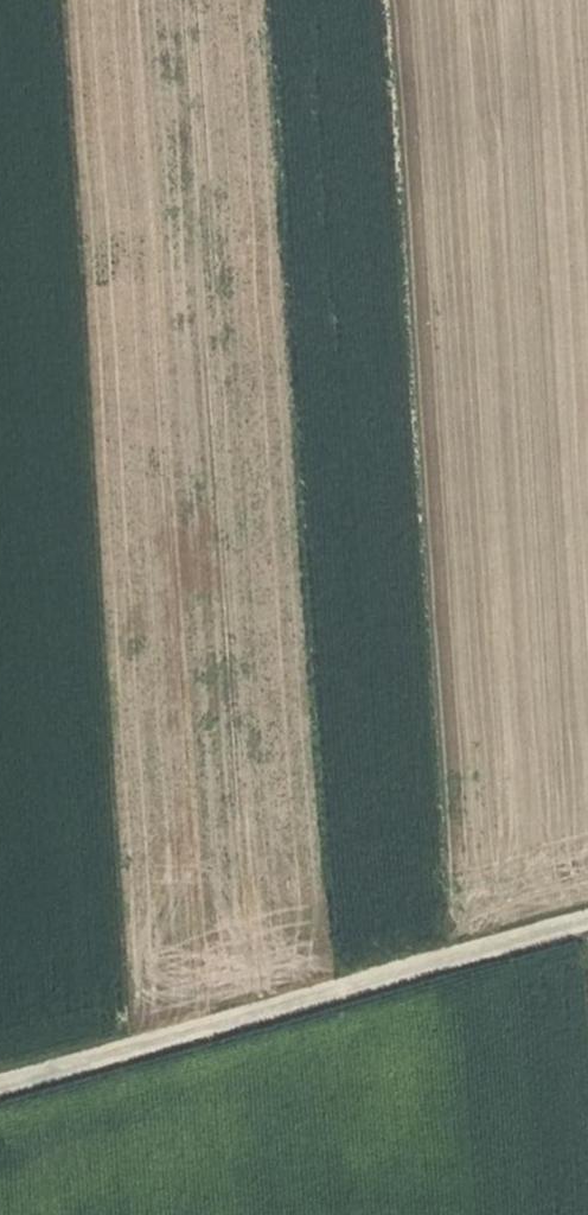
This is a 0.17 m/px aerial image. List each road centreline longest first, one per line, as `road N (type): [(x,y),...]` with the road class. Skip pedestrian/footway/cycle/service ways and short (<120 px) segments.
road 1 (track): [(587,930),(0,1094)]

